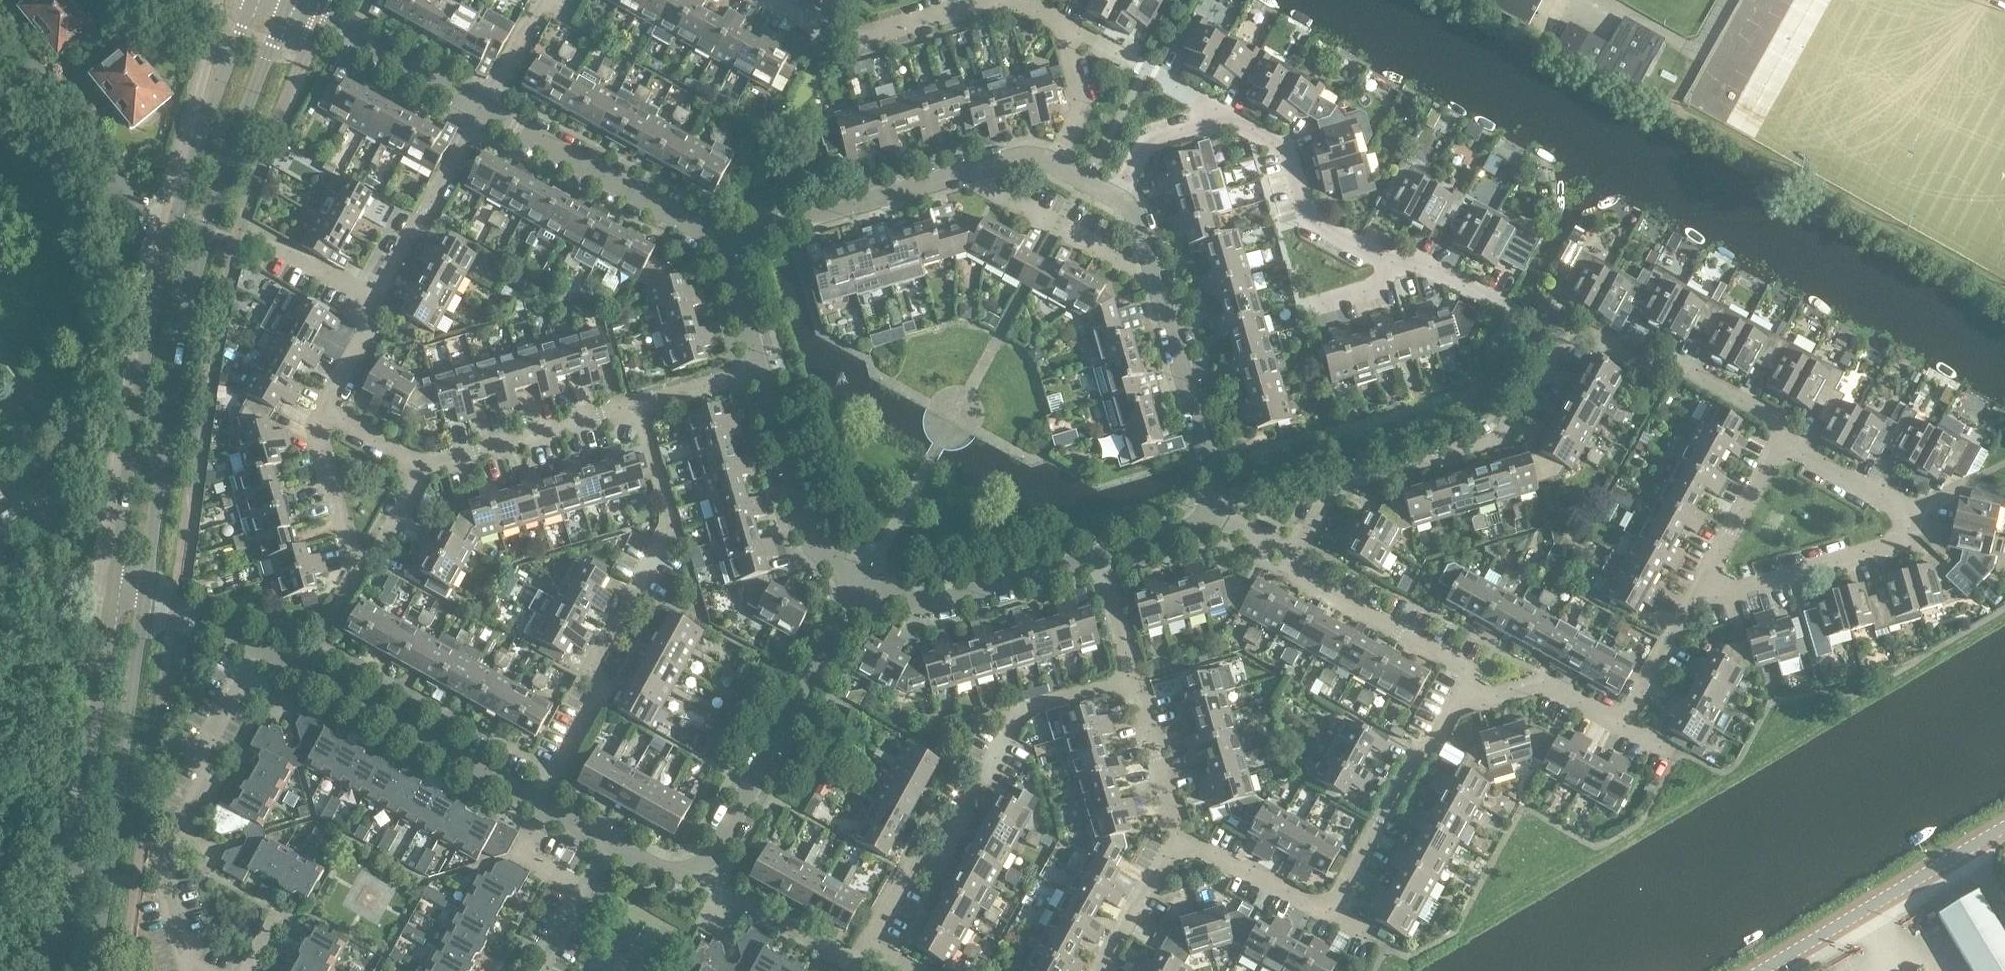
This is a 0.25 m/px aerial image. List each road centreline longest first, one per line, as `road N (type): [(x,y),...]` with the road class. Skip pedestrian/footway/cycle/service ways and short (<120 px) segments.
road 1 (residential): [(545,807),(599,703),(598,664),(668,547),(671,516),(637,415)]
road 2 (residential): [(1225,115),(1261,133),(1288,160),(1308,220),(1559,338)]
road 3 (residential): [(869,947),(899,894),(957,842),(1020,713),(1140,683)]
road 4 (residential): [(1695,592),(1791,573),(1909,532),(1909,507),(1779,440)]
road 5 (residential): [(1290,569),(1337,487),(1504,435),(1559,338)]
road 6 (tertiary): [(176,220),(157,297),(114,591)]
road 7 (tertiary): [(148,597),(176,378),(208,230)]
road 8 (residential): [(185,963),(163,869),(210,771),(213,729),(260,650)]
road 9 (residential): [(863,591),(815,687),(705,864)]
road 10 (tertiary): [(114,591),(77,873)]
road 11 (tertiary): [(108,878),(148,597)]
road 12 (residential): [(726,246),(485,111)]
road 13 (residential): [(545,807),(303,674)]
road 14 (residential): [(1779,440),(1767,411),(1667,357),(1646,369),(1586,336),(1559,338)]
road 15 (residential): [(1329,913),(1464,686)]
road 16 (tertiary): [(1766,970),(1985,840)]
road 17 (residential): [(863,591),(932,604),(1103,553)]
road 18 (residential): [(726,246),(964,175)]
road 19 (residential): [(863,591),(807,537),(759,376)]
road 20 (tertiary): [(208,230),(290,0)]
road 21 (residential): [(1159,281),(1219,493),(1216,515)]
road 22 (residential): [(989,0),(870,38),(767,0)]
road 23 (tertiary): [(250,0),(176,220)]
road 24 (residential): [(485,111),(290,0)]
road 25 (residential): [(420,468),(637,415)]
road 26 (residential): [(380,305),(382,284),(485,111)]
road 27 (residential): [(964,175),(1159,281)]
road 28 (residential): [(1464,686),(1455,662),(1290,569)]
road 29 (residential): [(869,947),(849,965),(735,901),(705,864)]
road 30 (residential): [(1225,115),(1064,28)]
road 31 (residential): [(1695,592),(1779,440)]
road 32 (residential): [(357,573),(319,437),(328,407)]
road 33 (residential): [(1329,913),(1176,841)]
road 34 (residential): [(1619,723),(1536,681),(1482,695),(1464,686)]
road 35 (residential): [(1176,841),(1140,683)]
road 36 (residential): [(1695,592),(1619,723)]
road 37 (residential): [(1101,970),(1176,841)]
road 38 (residential): [(1120,201),(1154,139),(1225,115)]
road 39 (residential): [(1051,164),(1082,104),(1064,28)]
road 40 (residential): [(593,893),(518,855),(545,807)]
road 41 (residential): [(380,305),(262,236)]
road 42 (residential): [(1140,683),(1103,553)]
road 43 (residential): [(759,376),(726,246)]
road 44 (residential): [(485,111),(554,0)]
road 45 (residential): [(637,415),(759,376)]
road 46 (residential): [(357,573),(395,537),(420,468)]
road 47 (residential): [(260,650),(148,597)]
road 48 (residential): [(1103,553),(1202,527),(1216,515)]

